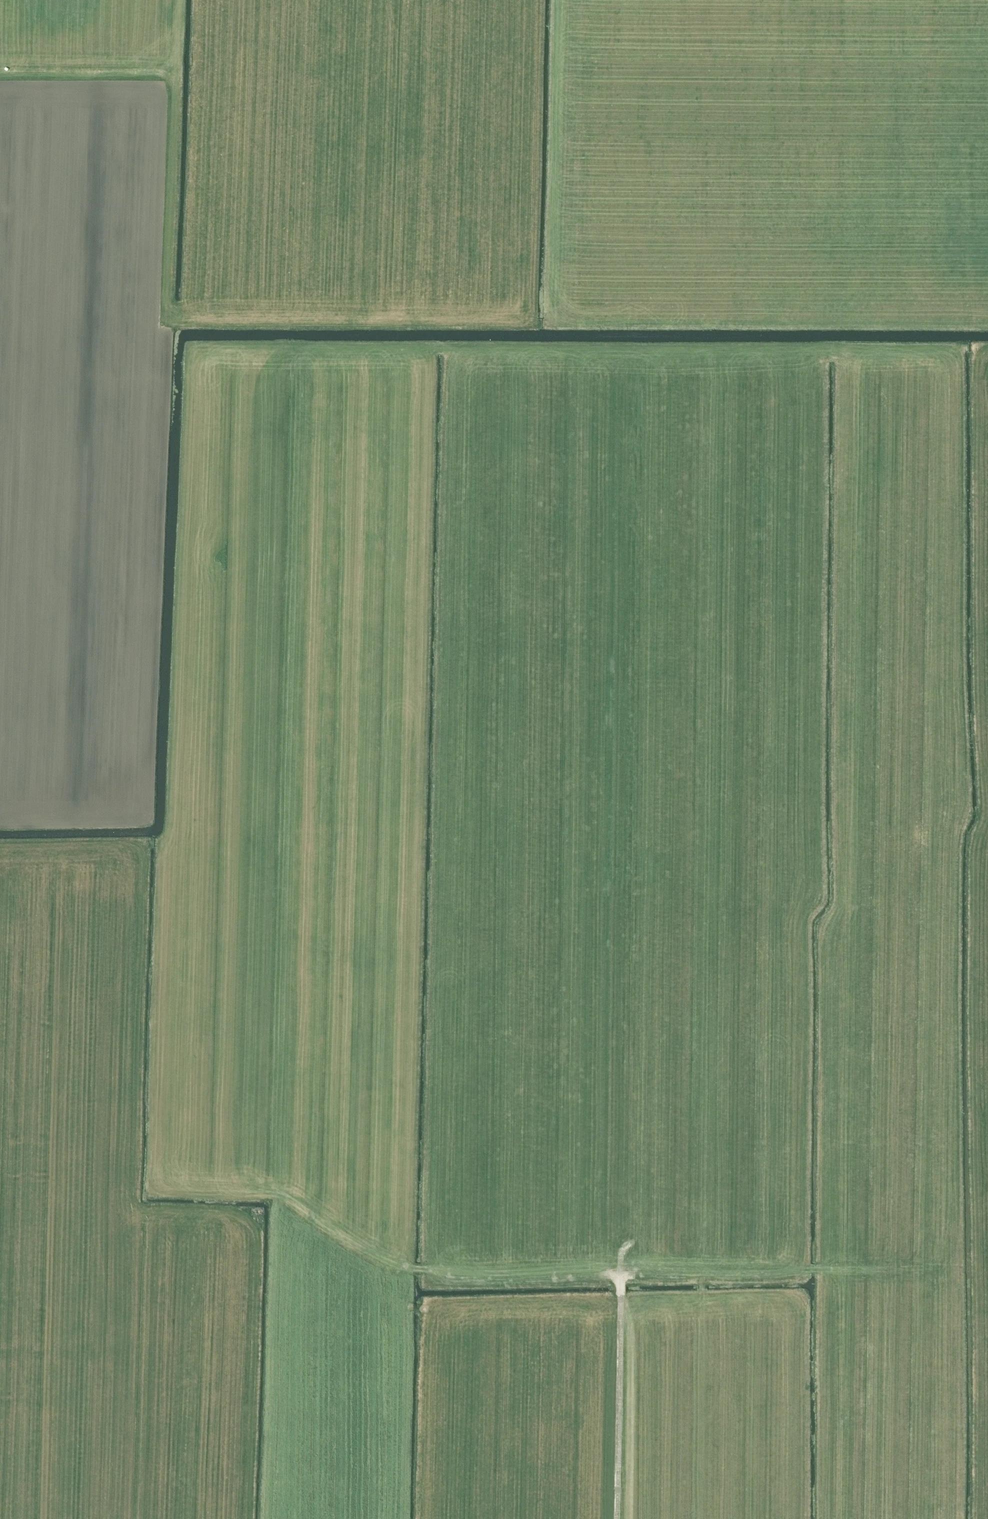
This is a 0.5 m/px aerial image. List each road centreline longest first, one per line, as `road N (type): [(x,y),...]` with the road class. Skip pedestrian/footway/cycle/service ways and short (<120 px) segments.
road 1 (track): [(616,1518),(621,1254),(631,1241)]
road 2 (track): [(633,1275),(461,1279),(404,1267)]

